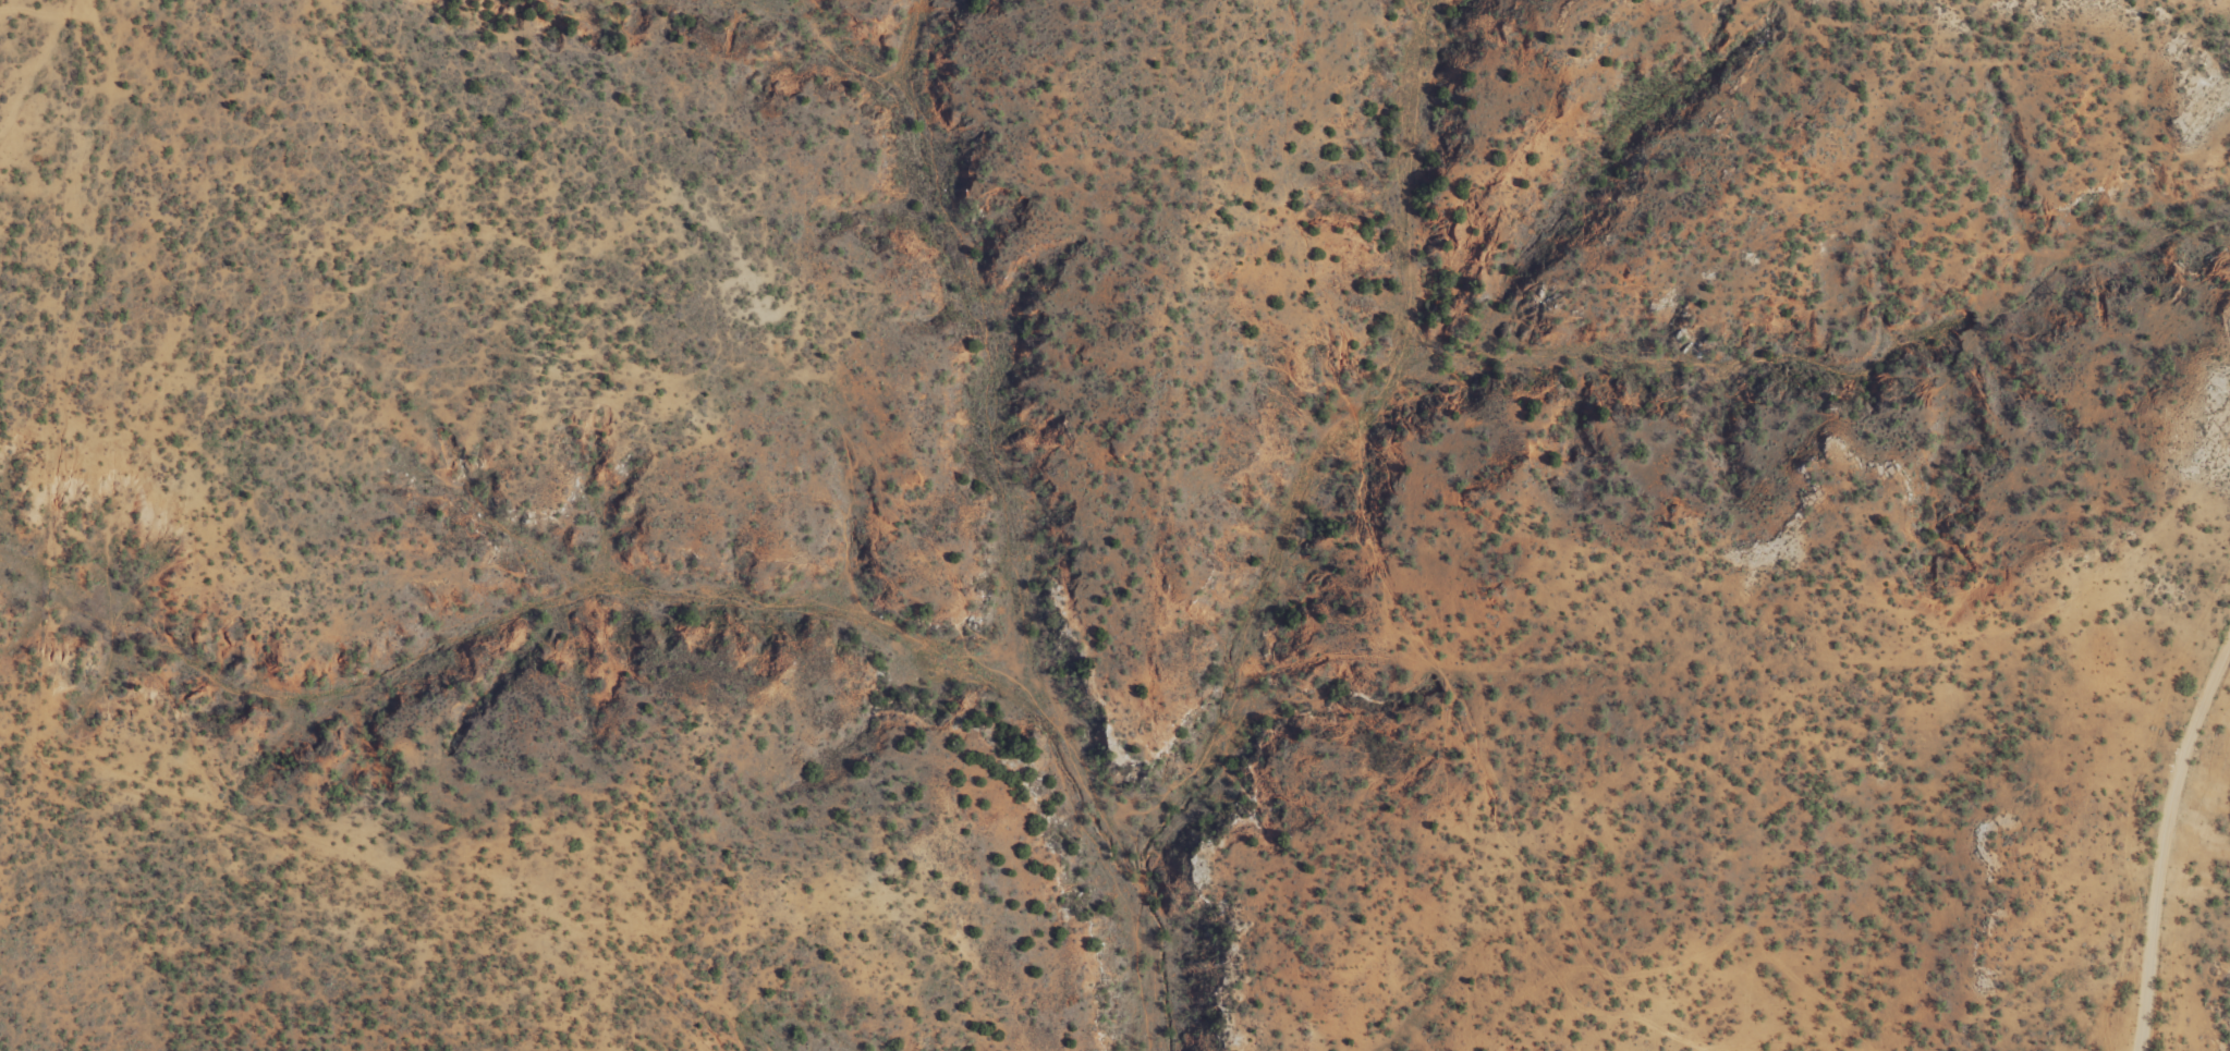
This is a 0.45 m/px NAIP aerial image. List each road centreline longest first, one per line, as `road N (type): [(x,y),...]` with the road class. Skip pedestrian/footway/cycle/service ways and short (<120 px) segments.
road 1 (residential): [(2153,1050),(2178,824),(2229,708)]

